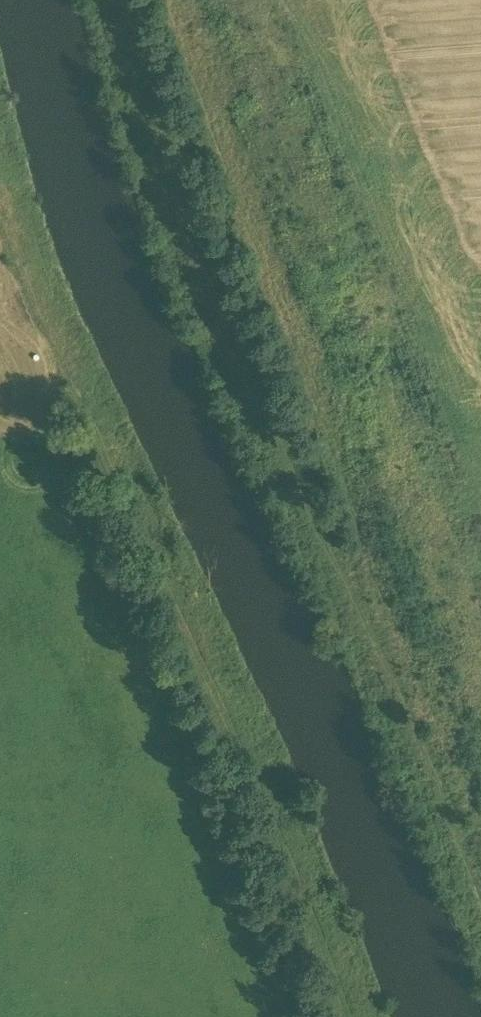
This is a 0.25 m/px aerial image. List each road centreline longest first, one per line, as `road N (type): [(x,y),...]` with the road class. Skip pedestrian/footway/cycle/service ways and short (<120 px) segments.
road 1 (track): [(480,887),(191,210),(139,0)]
road 2 (track): [(0,202),(55,351),(262,794),(348,1016)]

